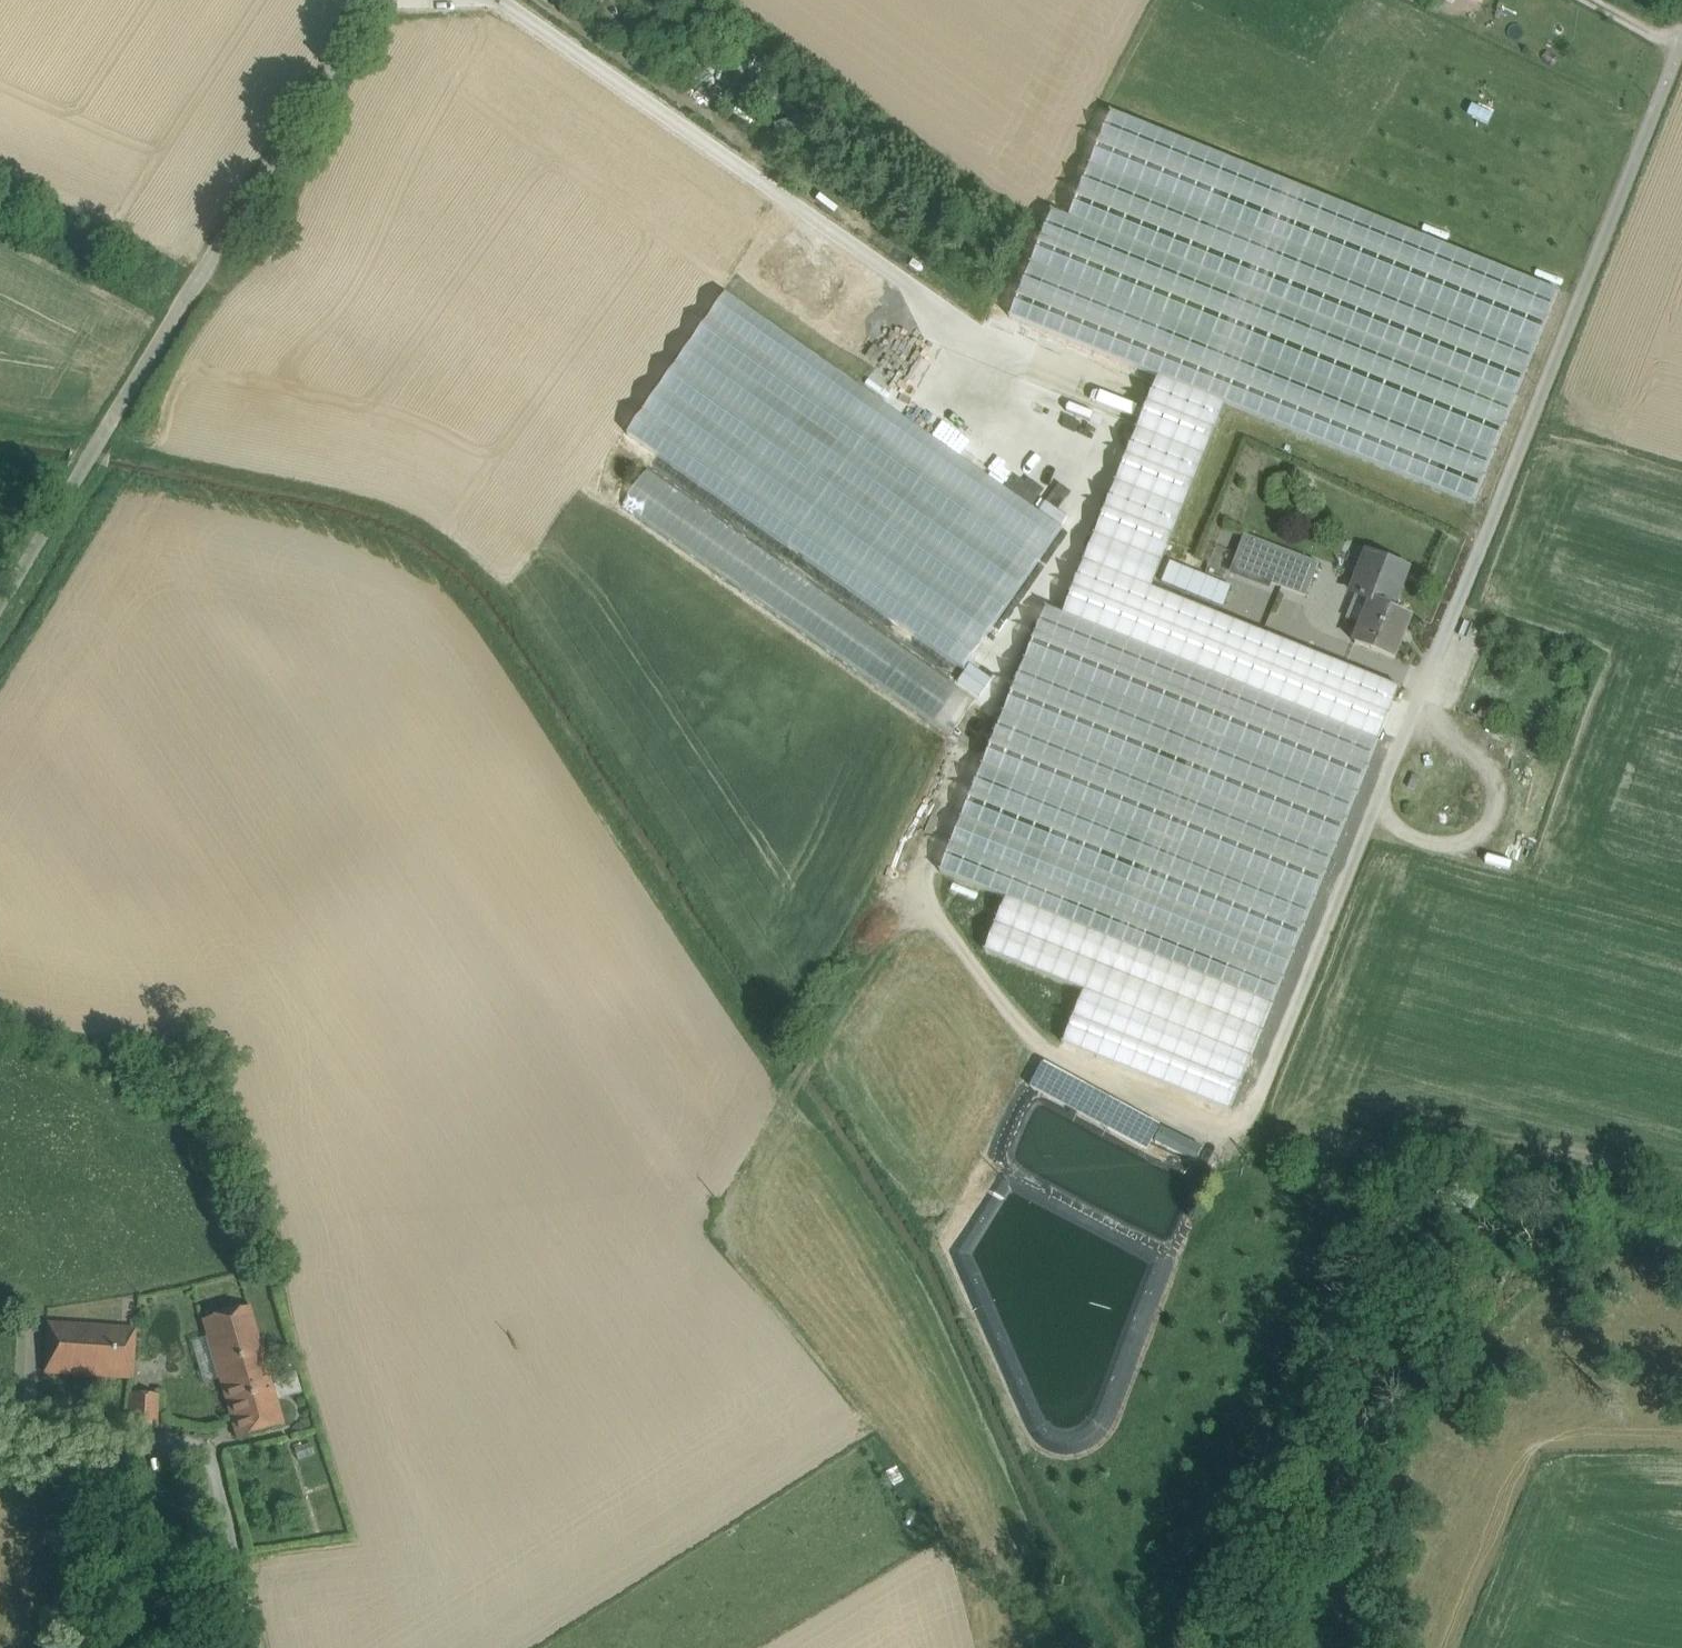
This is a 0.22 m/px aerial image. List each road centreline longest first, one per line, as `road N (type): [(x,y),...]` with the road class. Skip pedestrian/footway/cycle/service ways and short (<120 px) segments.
road 1 (track): [(1681,49),(1486,553),(1392,838),(1681,921)]
road 2 (track): [(371,0),(0,614)]
road 3 (track): [(0,1428),(180,1437),(213,1481),(254,1647)]

